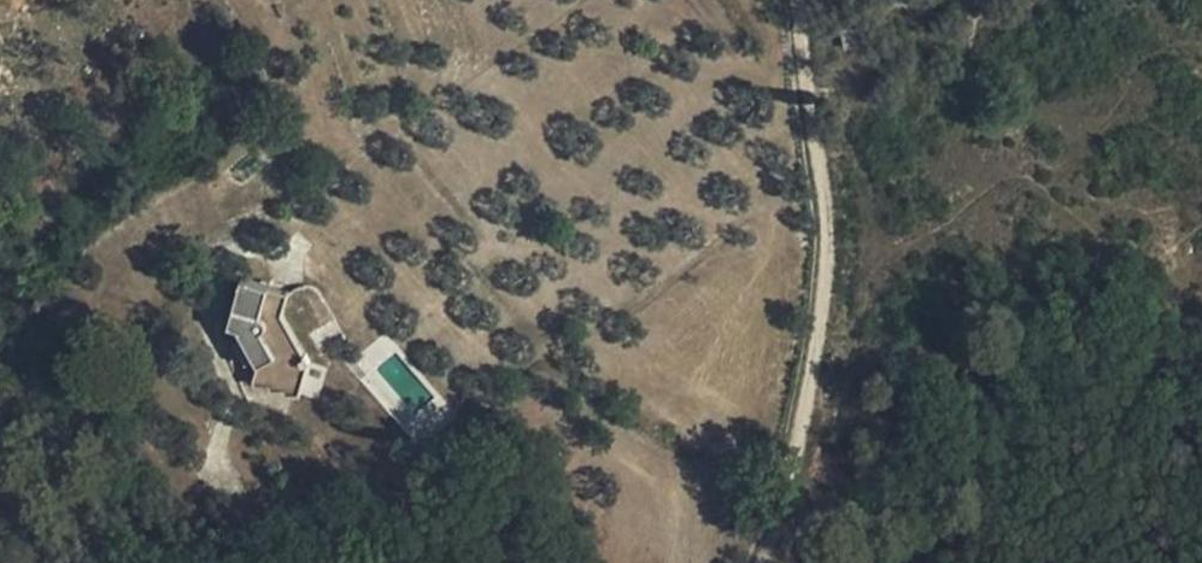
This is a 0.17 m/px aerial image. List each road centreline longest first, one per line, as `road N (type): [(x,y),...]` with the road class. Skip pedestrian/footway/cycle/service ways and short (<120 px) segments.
road 1 (track): [(796,0),(827,234),(819,342),(767,562)]

